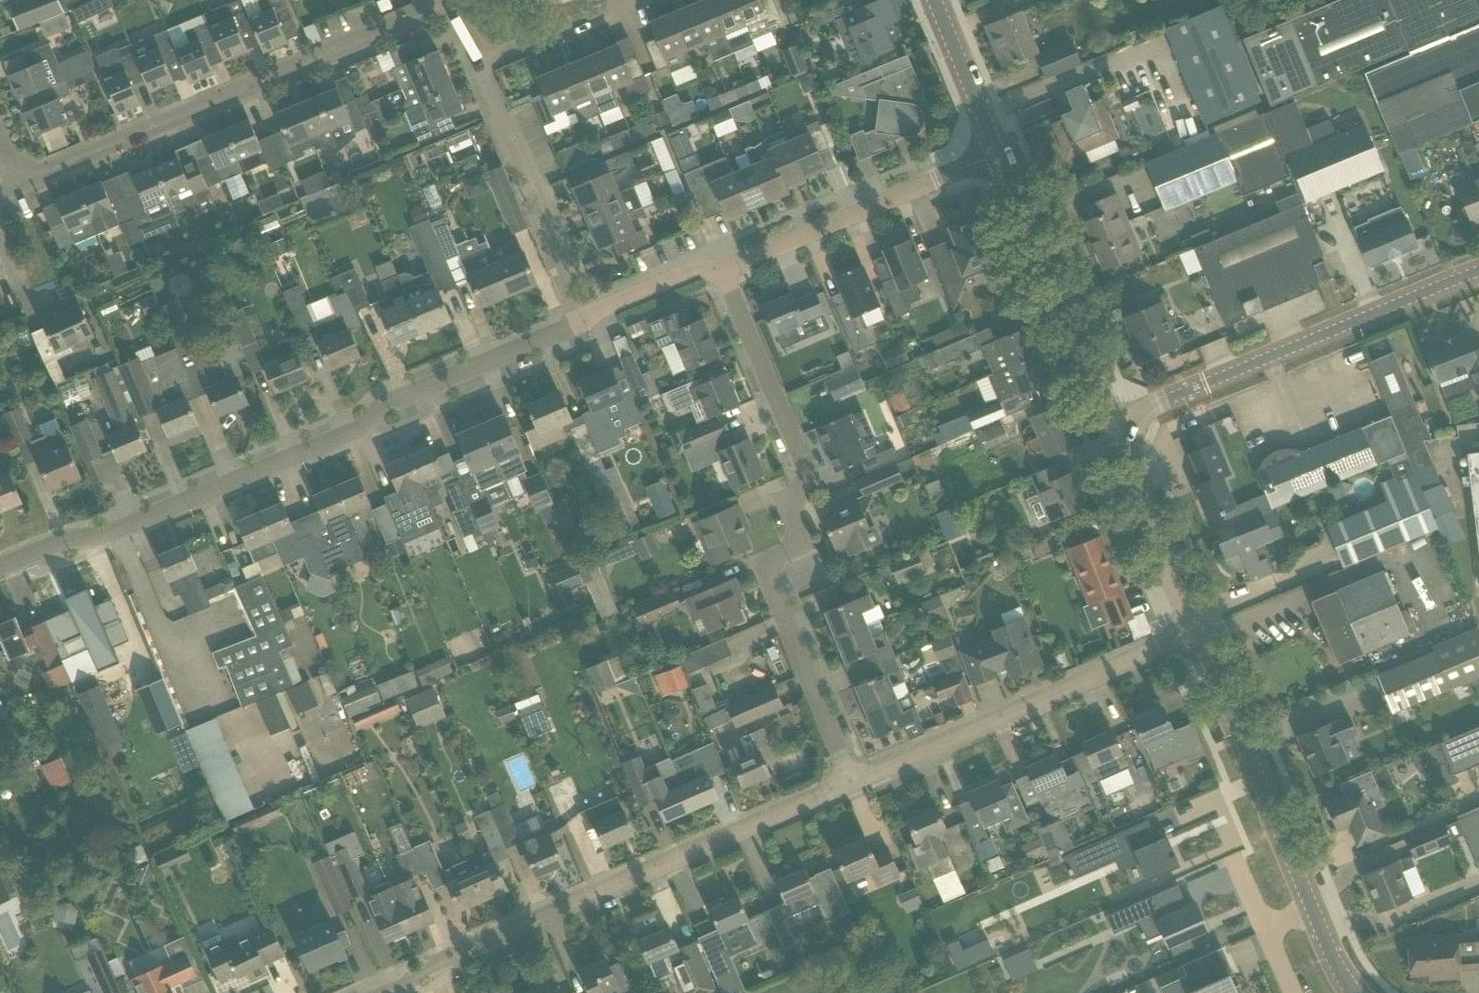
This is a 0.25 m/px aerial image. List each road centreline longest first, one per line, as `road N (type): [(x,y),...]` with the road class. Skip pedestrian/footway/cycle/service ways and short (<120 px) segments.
road 1 (residential): [(0,566),(70,538),(108,534),(355,428),(389,402),(588,322)]
road 2 (residential): [(849,785),(770,586),(796,532),(789,513),(805,467),(724,266)]
road 3 (residential): [(388,992),(437,960),(849,785)]
road 4 (residential): [(16,186),(451,1)]
road 5 (unclassified): [(1114,432),(1478,269)]
road 6 (residential): [(849,785),(1197,636)]
road 7 (unclassified): [(1114,432),(994,155)]
road 8 (unclassified): [(1315,908),(1197,636)]
road 9 (residential): [(724,266),(994,155)]
road 10 (residential): [(588,322),(477,61)]
road 11 (unclassified): [(1197,636),(1114,432)]
road 12 (unclassified): [(994,155),(928,0)]
road 13 (residential): [(477,61),(629,0)]
road 14 (residential): [(588,322),(604,306),(693,269),(724,266)]

